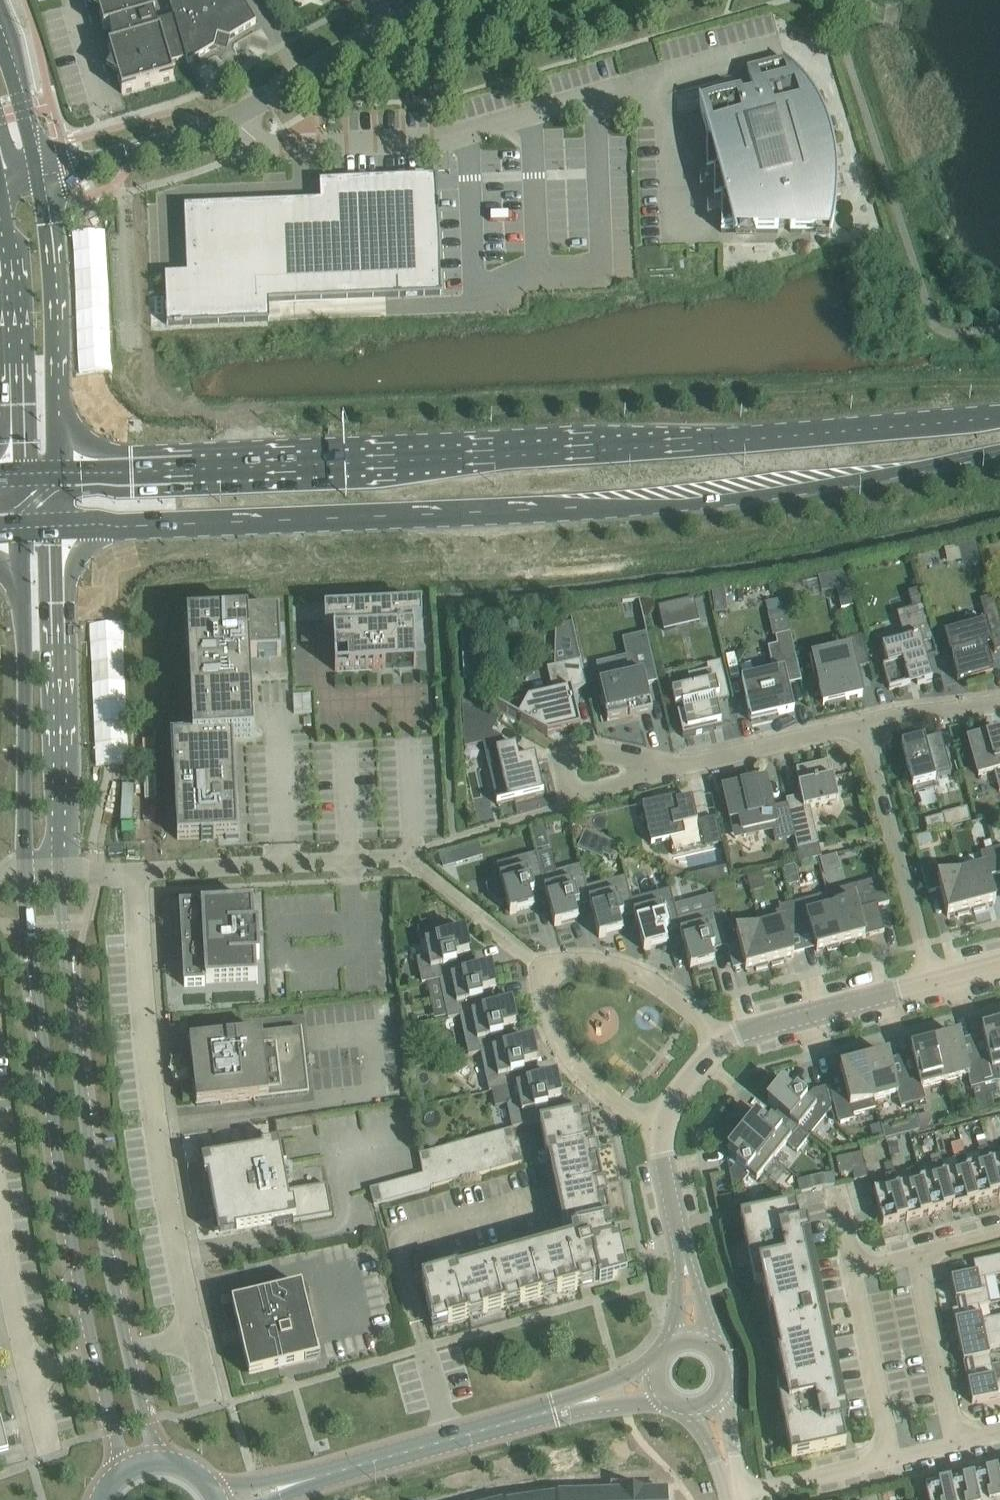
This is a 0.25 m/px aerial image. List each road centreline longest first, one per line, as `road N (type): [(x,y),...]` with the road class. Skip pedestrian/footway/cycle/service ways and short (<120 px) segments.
road 1 (primary): [(57,530),(661,507),(999,450)]
road 2 (primary): [(999,416),(552,454),(55,475)]
road 3 (unclassified): [(27,877),(54,1155),(95,1360)]
road 4 (unclassified): [(130,1352),(103,1223),(60,875)]
road 5 (unclassified): [(138,873),(149,1084),(192,1335)]
road 6 (residential): [(38,176),(212,128),(447,0)]
road 7 (residential): [(724,1041),(660,987),(618,967),(543,969),(553,1033),(597,1089),(656,1132)]
road 8 (unclassified): [(22,531),(27,877)]
road 9 (unclassified): [(60,875),(57,530)]
road 10 (tertiary): [(55,475),(50,284),(38,176)]
road 11 (tertiary): [(2,185),(20,477)]
road 12 (unclassified): [(138,873),(428,849)]
road 13 (residential): [(863,731),(931,982)]
road 14 (unclassified): [(724,1041),(931,982)]
road 15 (unclassified): [(337,1472),(534,1419)]
road 16 (residential): [(891,1461),(851,1270)]
road 17 (residential): [(960,1444),(918,1257)]
road 18 (residential): [(684,768),(863,731)]
road 19 (residential): [(684,768),(596,752),(558,762),(566,802)]
road 20 (residential): [(737,1496),(891,1461)]
road 21 (unclassified): [(0,1232),(30,1374)]
road 22 (residential): [(863,731),(934,711),(999,706)]
road 23 (unclassified): [(659,1362),(534,1419)]
road 24 (unclassified): [(534,1419),(668,1402)]
road 25 (tertiary): [(38,176),(0,52)]
road 26 (unclassified): [(705,1346),(677,1220)]
road 27 (unclassified): [(337,1472),(209,1483)]
road 28 (residential): [(110,122),(76,0)]
road 29 (unclassified): [(677,1220),(680,1344)]
road 30 (residential): [(566,802),(684,768)]

